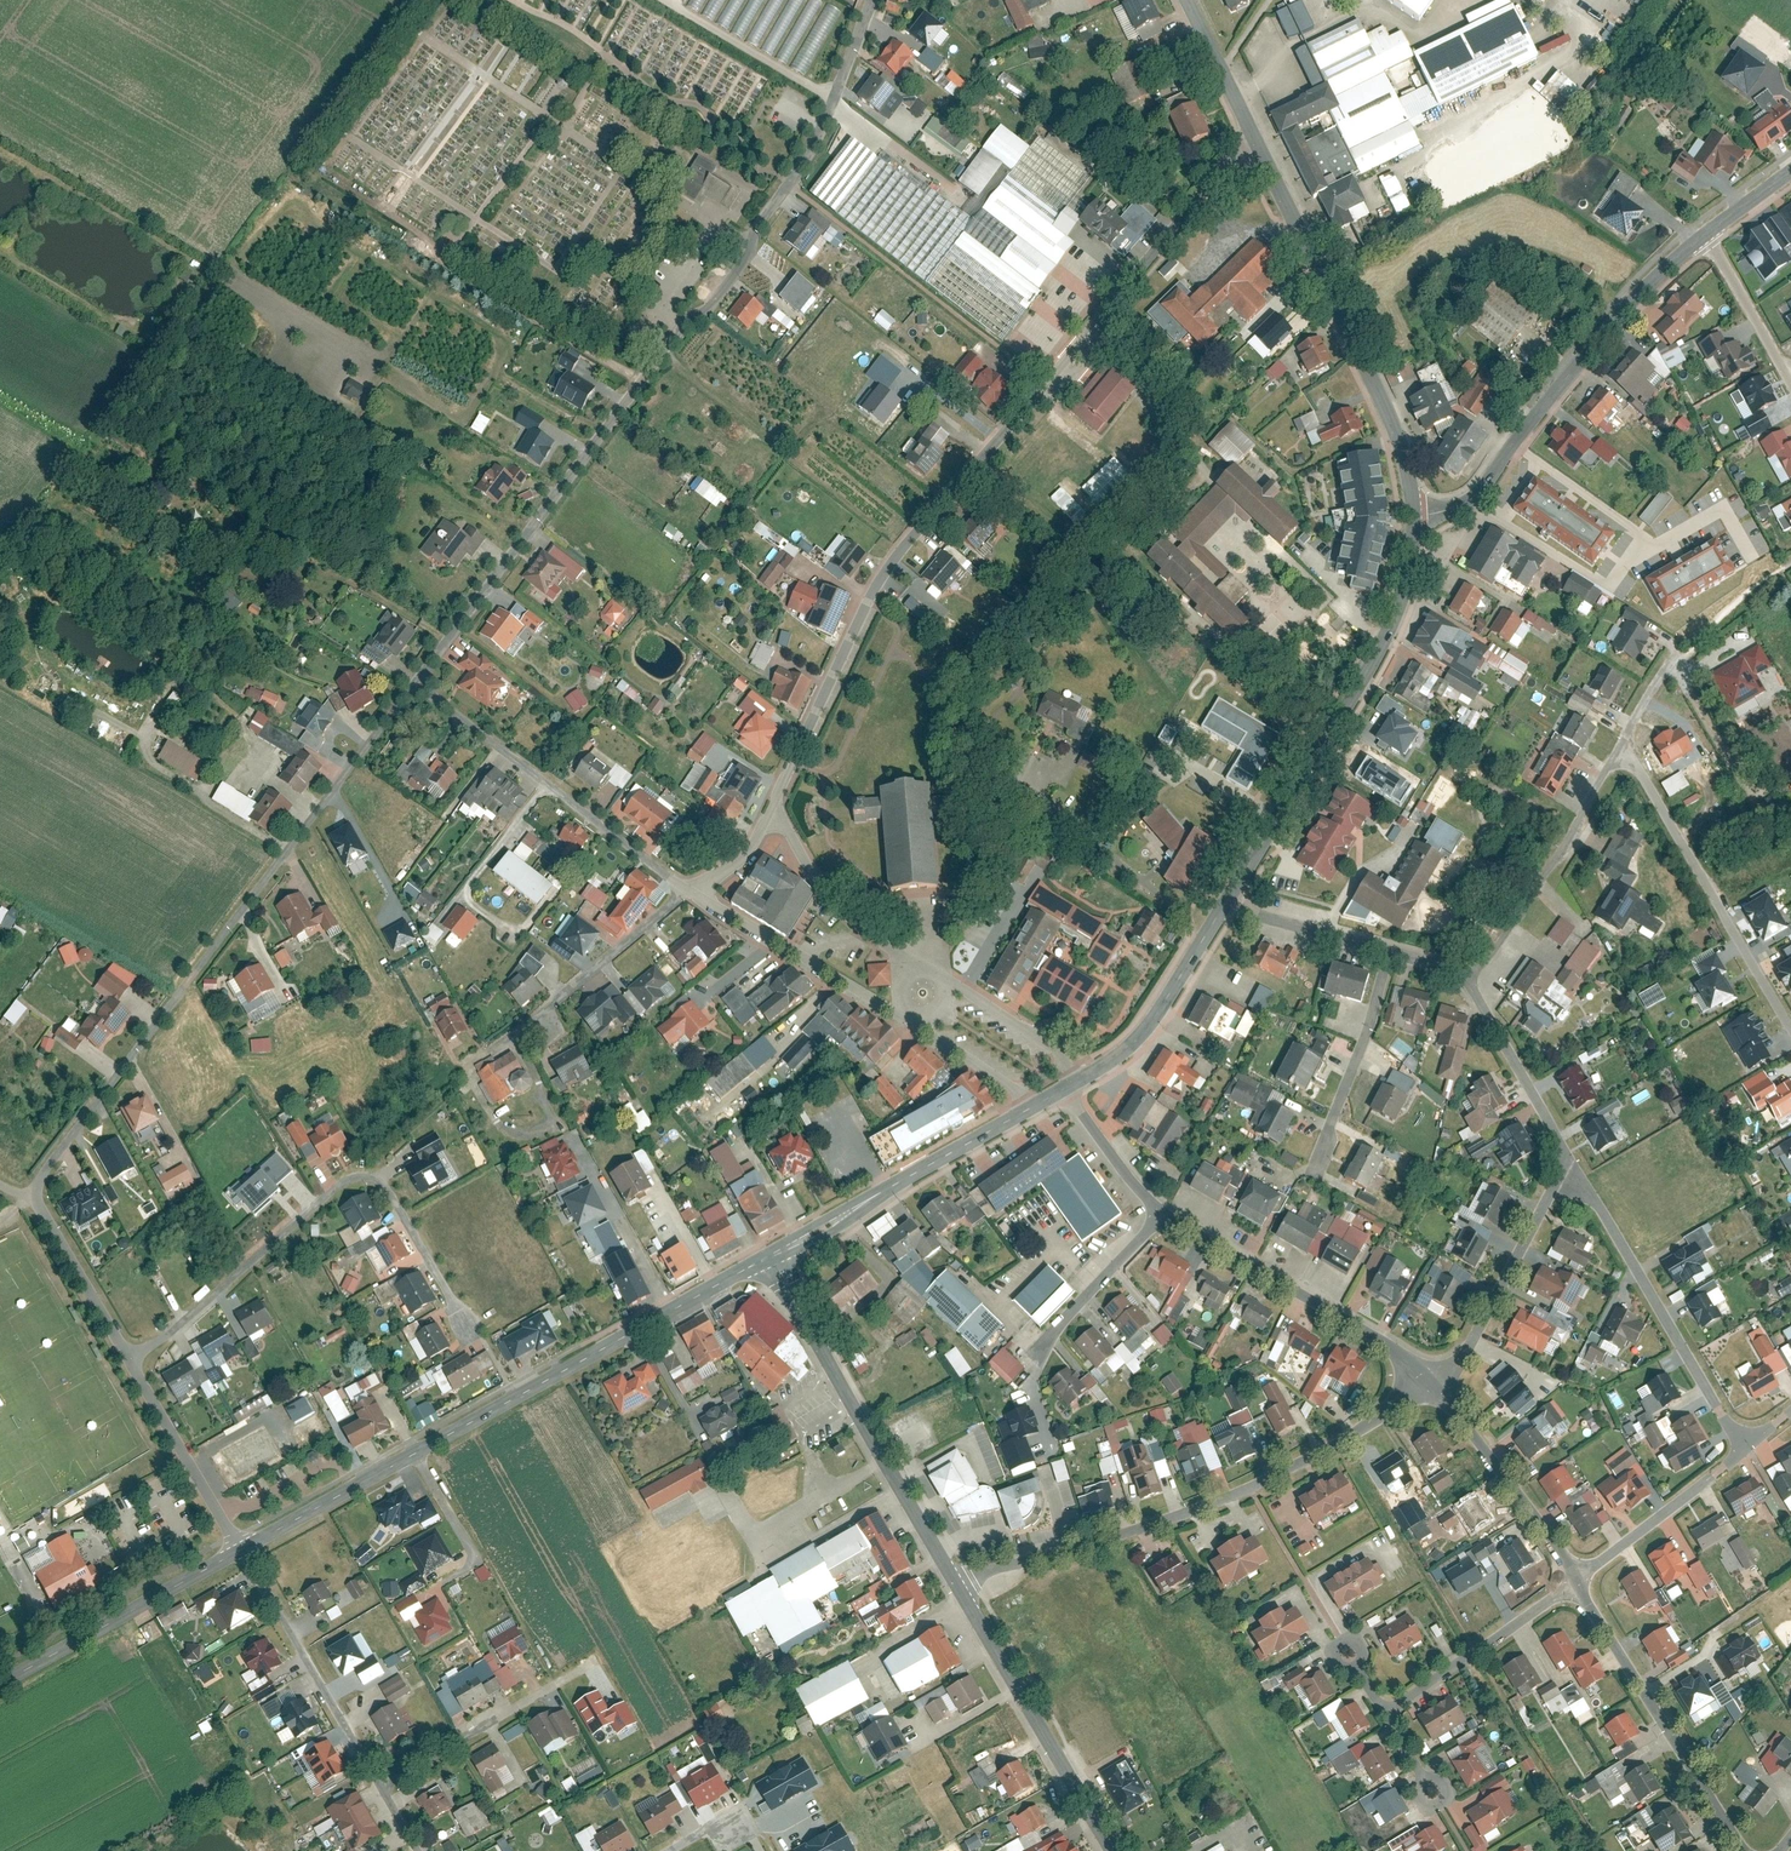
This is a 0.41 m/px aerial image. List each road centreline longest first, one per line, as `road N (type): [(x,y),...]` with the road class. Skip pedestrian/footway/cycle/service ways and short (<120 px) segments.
road 1 (residential): [(1251,130),(889,571),(773,806)]
road 2 (residential): [(409,678),(746,257),(826,117),(871,0)]
road 3 (residential): [(29,1197),(409,678)]
road 4 (residential): [(962,1587),(1274,1486),(1436,1383)]
road 5 (residential): [(472,1323),(390,1183),(364,1172),(132,1359)]
road 6 (tertiary): [(1229,903),(1391,631),(1410,572),(1413,517)]
road 7 (tertiary): [(1251,130),(1390,418),(1413,517)]
road 8 (residential): [(1413,517),(1472,502),(1626,310),(1705,236)]
road 9 (tertiary): [(417,1454),(771,1258)]
road 10 (tertiary): [(771,1258),(962,1587)]
road 11 (residential): [(687,891),(409,678)]
road 12 (residential): [(1573,1160),(1742,1445)]
road 13 (residential): [(1164,1216),(1436,1383)]
road 14 (residential): [(1618,749),(1790,1017)]
road 15 (tertiary): [(962,1587),(1114,1850)]
road 16 (tertiary): [(771,1258),(1029,1108)]
road 17 (residential): [(387,1790),(240,1549)]
road 18 (tertiary): [(0,1688),(240,1549)]
road 19 (residential): [(1618,749),(1506,940),(1467,979)]
road 20 (residential): [(1573,1160),(1475,1334),(1436,1383)]
road 21 (residential): [(687,891),(898,1016)]
road 22 (residential): [(1436,1383),(1577,1582)]
road 23 (residential): [(1390,950),(1320,1178)]
road 24 (residential): [(1387,1720),(1577,1582)]
road 25 (residential): [(926,967),(837,912),(773,806)]
road 26 (tertiary): [(1095,1074),(1155,1022),(1229,903)]
road 27 (residential): [(240,1549),(132,1359)]
road 28 (residential): [(1577,1582),(1742,1445)]
road 29 (residential): [(1467,979),(1573,1160)]
road 30 (tertiary): [(240,1549),(417,1454)]
road 31 (residential): [(1095,1074),(926,967)]
road 32 (residential): [(687,891),(534,1019)]
road 33 (residential): [(387,1790),(550,1688)]
road 34 (residential): [(132,1359),(29,1197)]
road 35 (residential): [(1641,1694),(1738,1850)]
road 36 (residential): [(1164,1216),(1039,1348)]
road 37 (residential): [(1229,903),(1390,950)]
road 38 (residential): [(1705,236),(1790,378)]
road 39 (residential): [(1064,1091),(1164,1216)]
road 40 (residential): [(898,1016),(1029,1108)]
road 41 (residential): [(417,1454),(480,1561),(450,1578)]
road 42 (tertiary): [(1186,0),(1251,130)]
road 43 (unclassified): [(1641,1694),(1705,1657),(1717,1634),(1755,1611)]
road 44 (residential): [(1577,1582),(1641,1694)]
road 45 (residential): [(773,806),(748,847),(687,891)]

